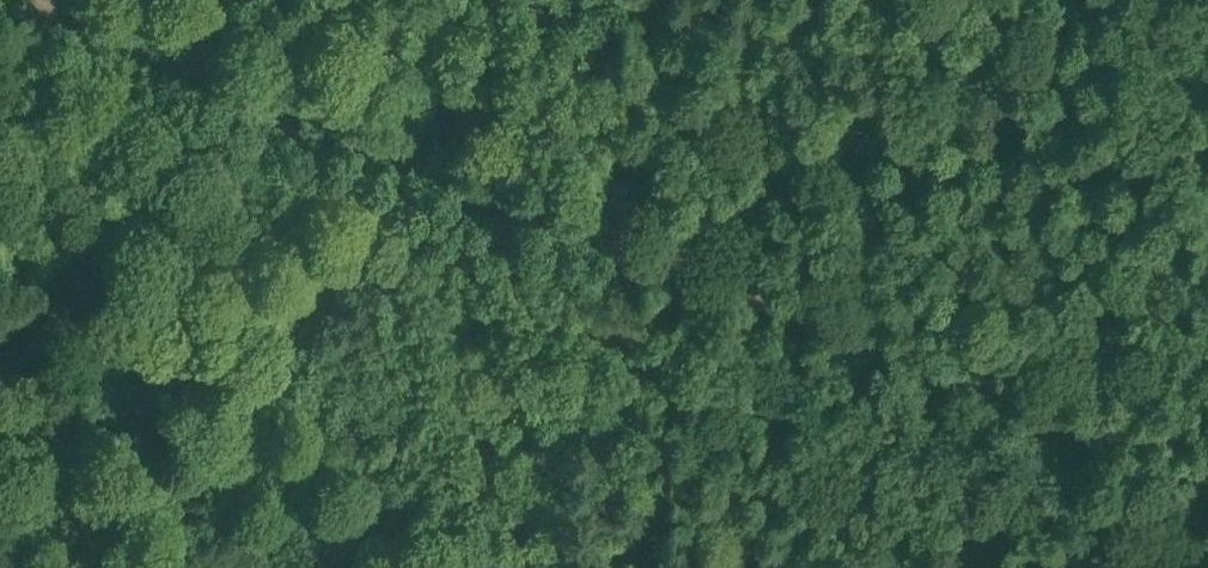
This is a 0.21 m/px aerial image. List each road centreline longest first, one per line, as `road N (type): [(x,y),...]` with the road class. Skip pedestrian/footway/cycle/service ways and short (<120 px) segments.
road 1 (track): [(620,229),(25,0)]
road 2 (track): [(1207,463),(620,229)]
road 3 (track): [(488,567),(620,229)]
road 4 (track): [(620,229),(711,0)]

